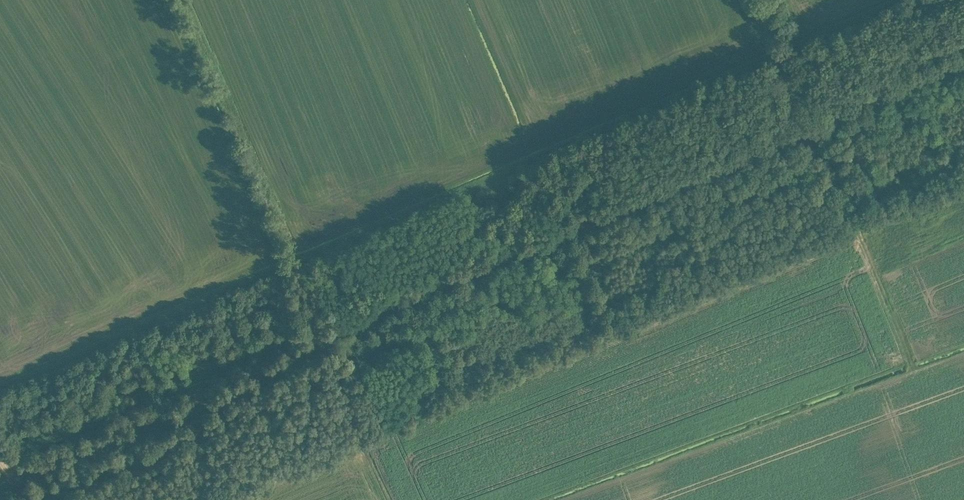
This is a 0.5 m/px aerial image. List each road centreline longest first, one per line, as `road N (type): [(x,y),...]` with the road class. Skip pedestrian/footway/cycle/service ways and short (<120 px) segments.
road 1 (track): [(896,0),(0,387)]
road 2 (track): [(811,126),(4,461),(13,479)]
road 3 (track): [(182,0),(292,261)]
road 4 (track): [(963,60),(811,126)]
road 5 (track): [(756,0),(811,126)]

